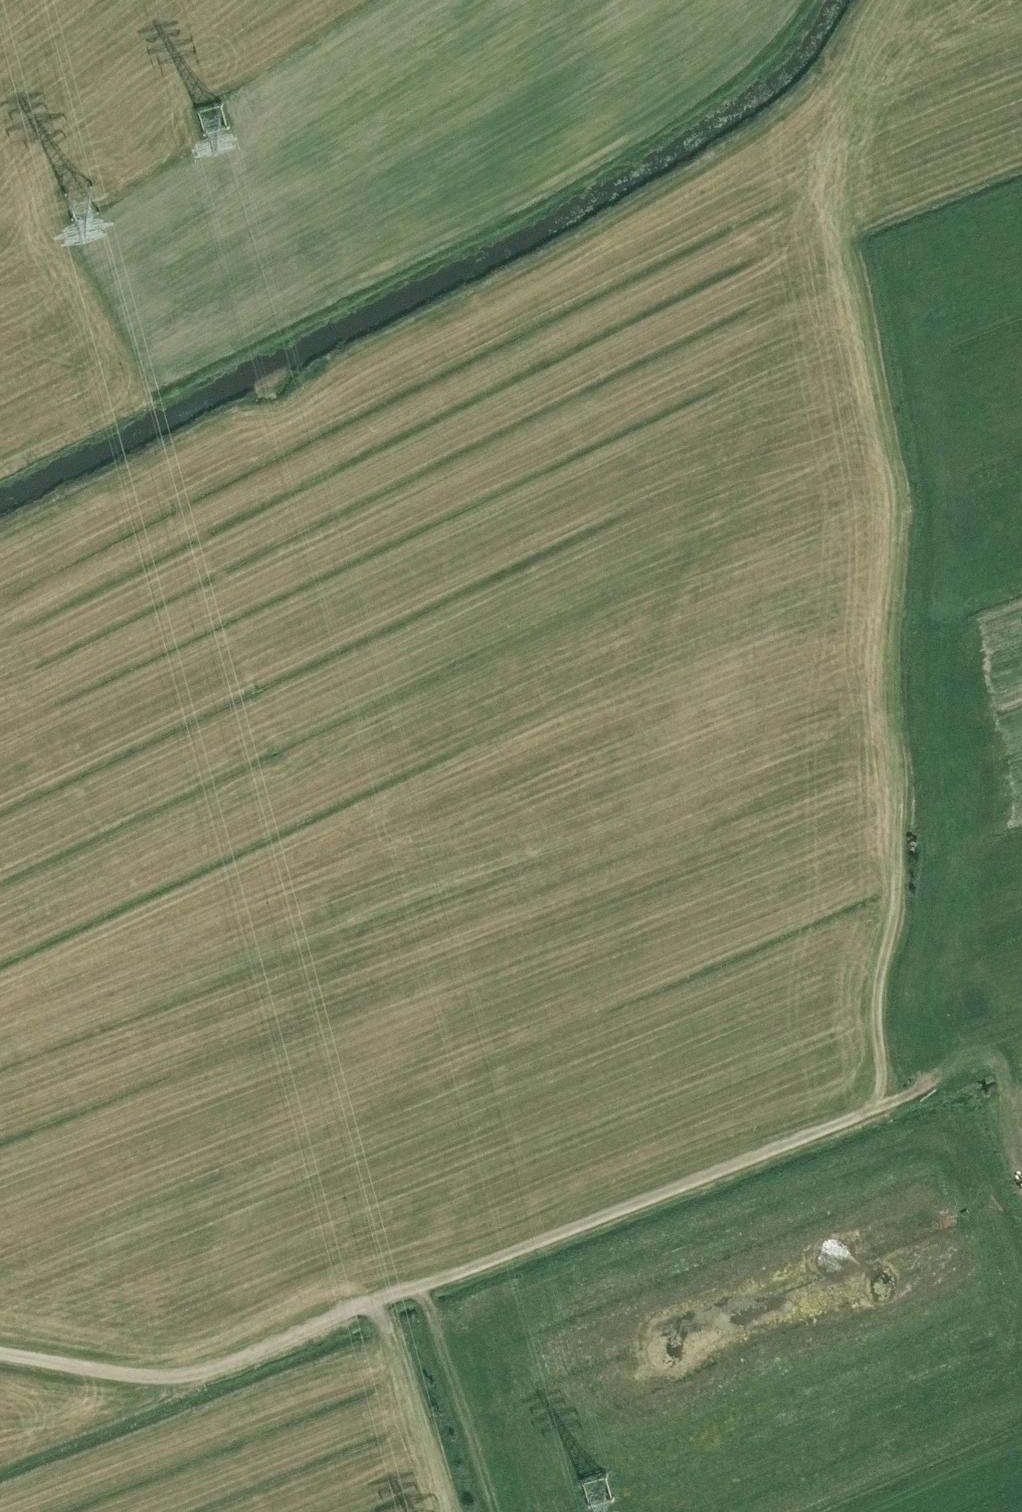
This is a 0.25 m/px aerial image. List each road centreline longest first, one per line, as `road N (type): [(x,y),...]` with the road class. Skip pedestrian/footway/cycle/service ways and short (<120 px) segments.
road 1 (track): [(0,1355),(153,1379),(198,1375),(908,1096)]

